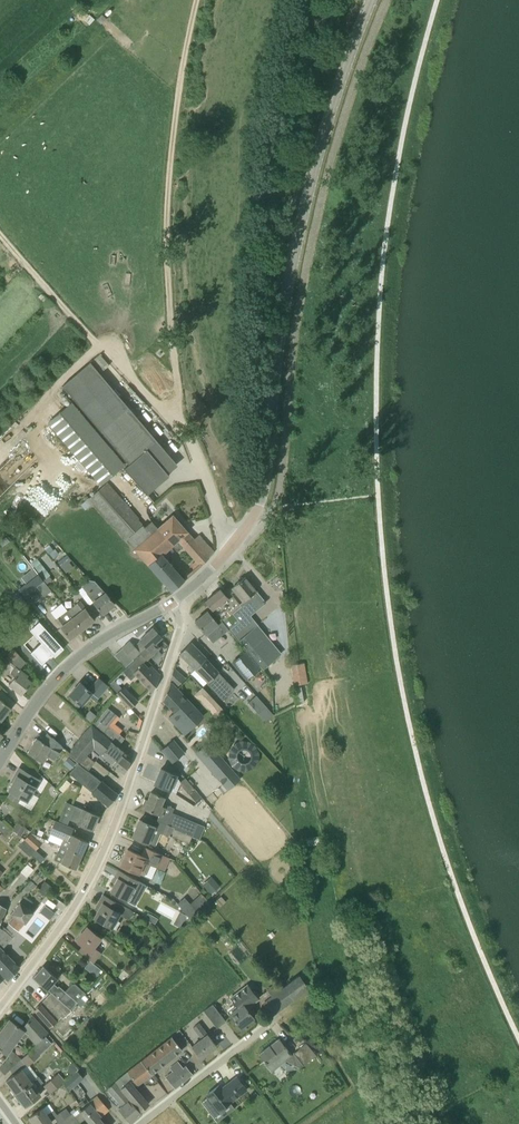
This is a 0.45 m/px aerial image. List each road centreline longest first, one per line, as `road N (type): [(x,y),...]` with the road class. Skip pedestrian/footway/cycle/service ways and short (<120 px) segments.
road 1 (tertiary): [(172,603),(256,516),(267,482),(289,278),(320,145),(373,0)]
road 2 (residential): [(0,1009),(93,874),(177,637),(172,603)]
road 3 (track): [(183,427),(166,254),(176,117),(196,0)]
road 4 (track): [(183,427),(149,399),(117,344),(104,341),(39,408),(37,445)]
road 5 (tertiary): [(0,763),(67,667),(172,603)]
road 6 (residential): [(137,1123),(275,1018)]
road 7 (track): [(98,344),(0,231)]

